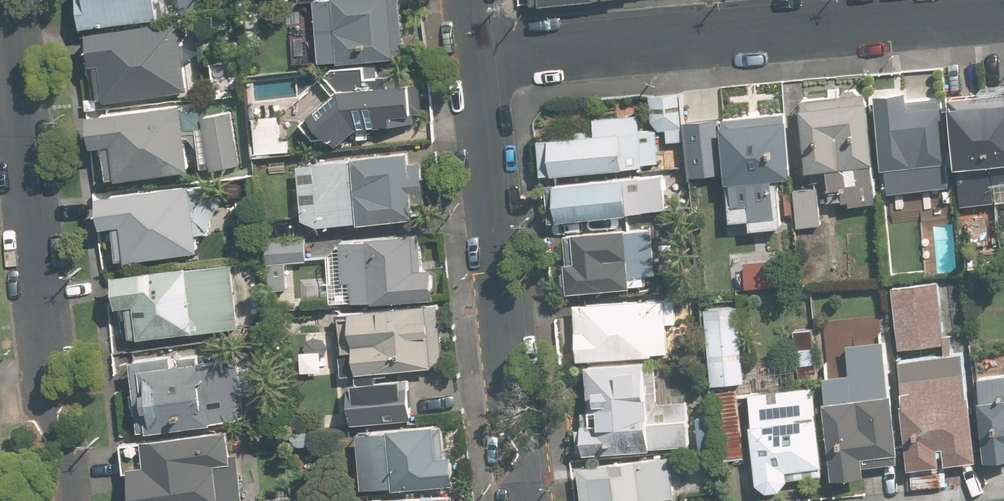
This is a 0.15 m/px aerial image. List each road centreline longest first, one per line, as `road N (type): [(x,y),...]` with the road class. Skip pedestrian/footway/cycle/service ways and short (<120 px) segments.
road 1 (residential): [(473,60),(1003,12)]
road 2 (residential): [(64,500),(68,461),(41,397),(44,356),(4,0)]
road 3 (residential): [(524,500),(528,462),(505,405),(473,60)]

